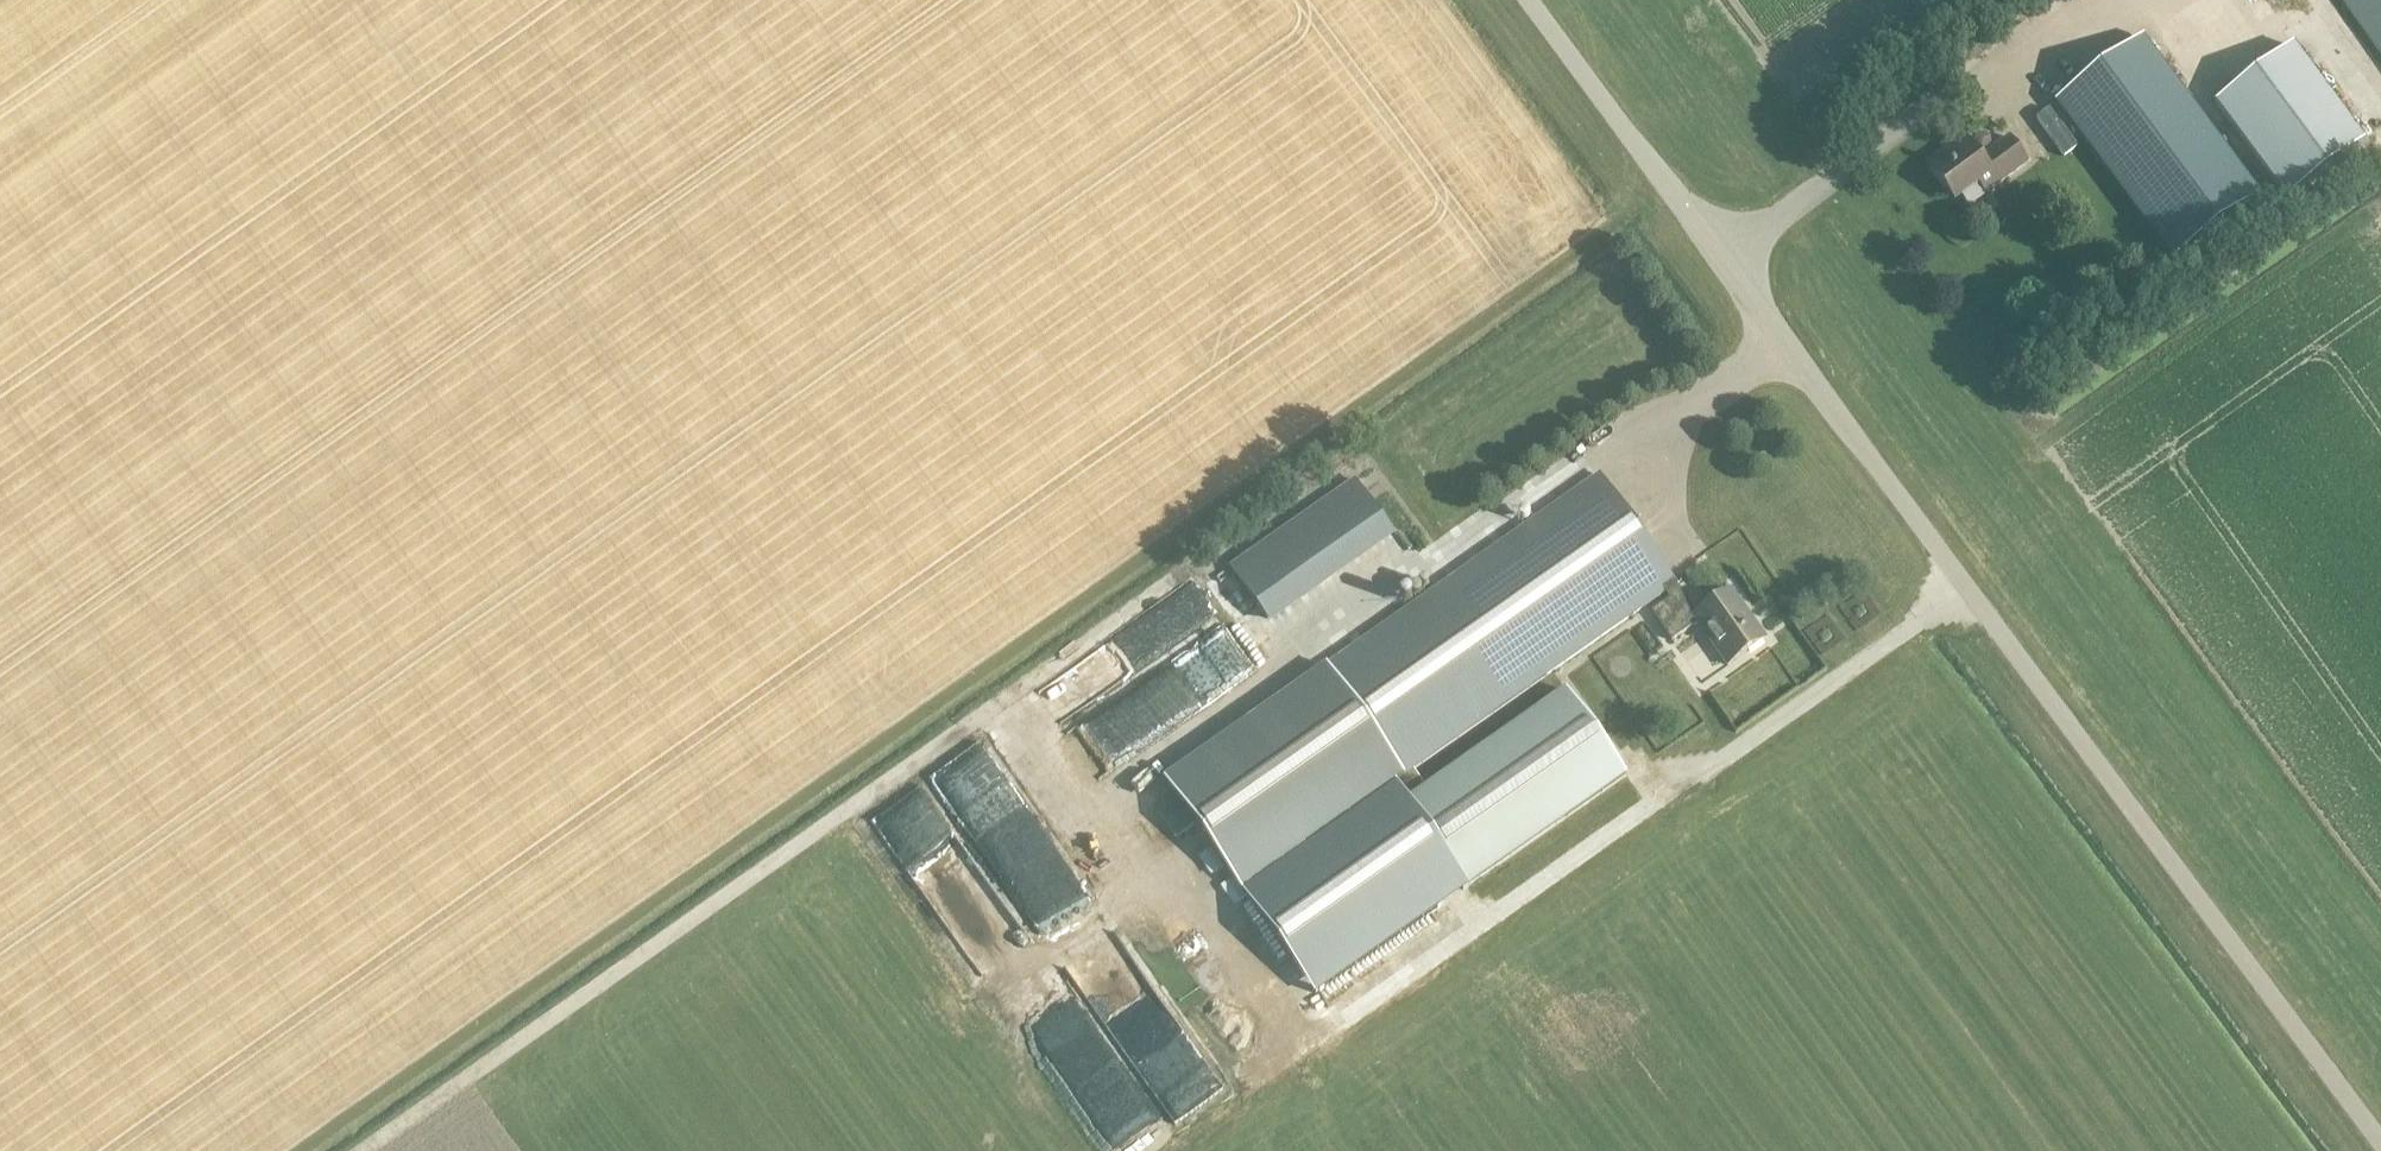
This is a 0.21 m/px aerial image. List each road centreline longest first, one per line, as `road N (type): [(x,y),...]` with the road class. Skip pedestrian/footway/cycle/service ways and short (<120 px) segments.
road 1 (unclassified): [(2380,1141),(1529,0)]

